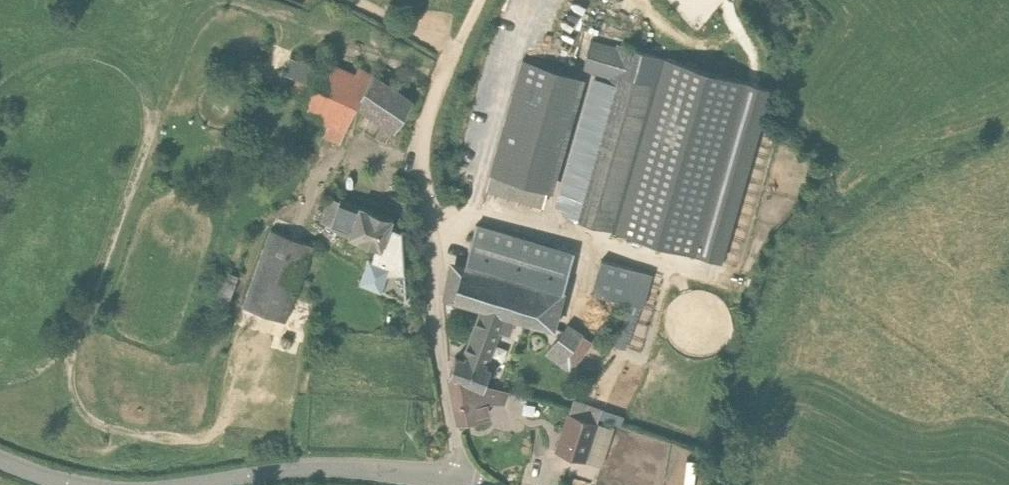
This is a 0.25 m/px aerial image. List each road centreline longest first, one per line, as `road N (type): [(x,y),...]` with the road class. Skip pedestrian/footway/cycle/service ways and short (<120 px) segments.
road 1 (unclassified): [(176,484),(326,468),(410,471),(473,484)]

